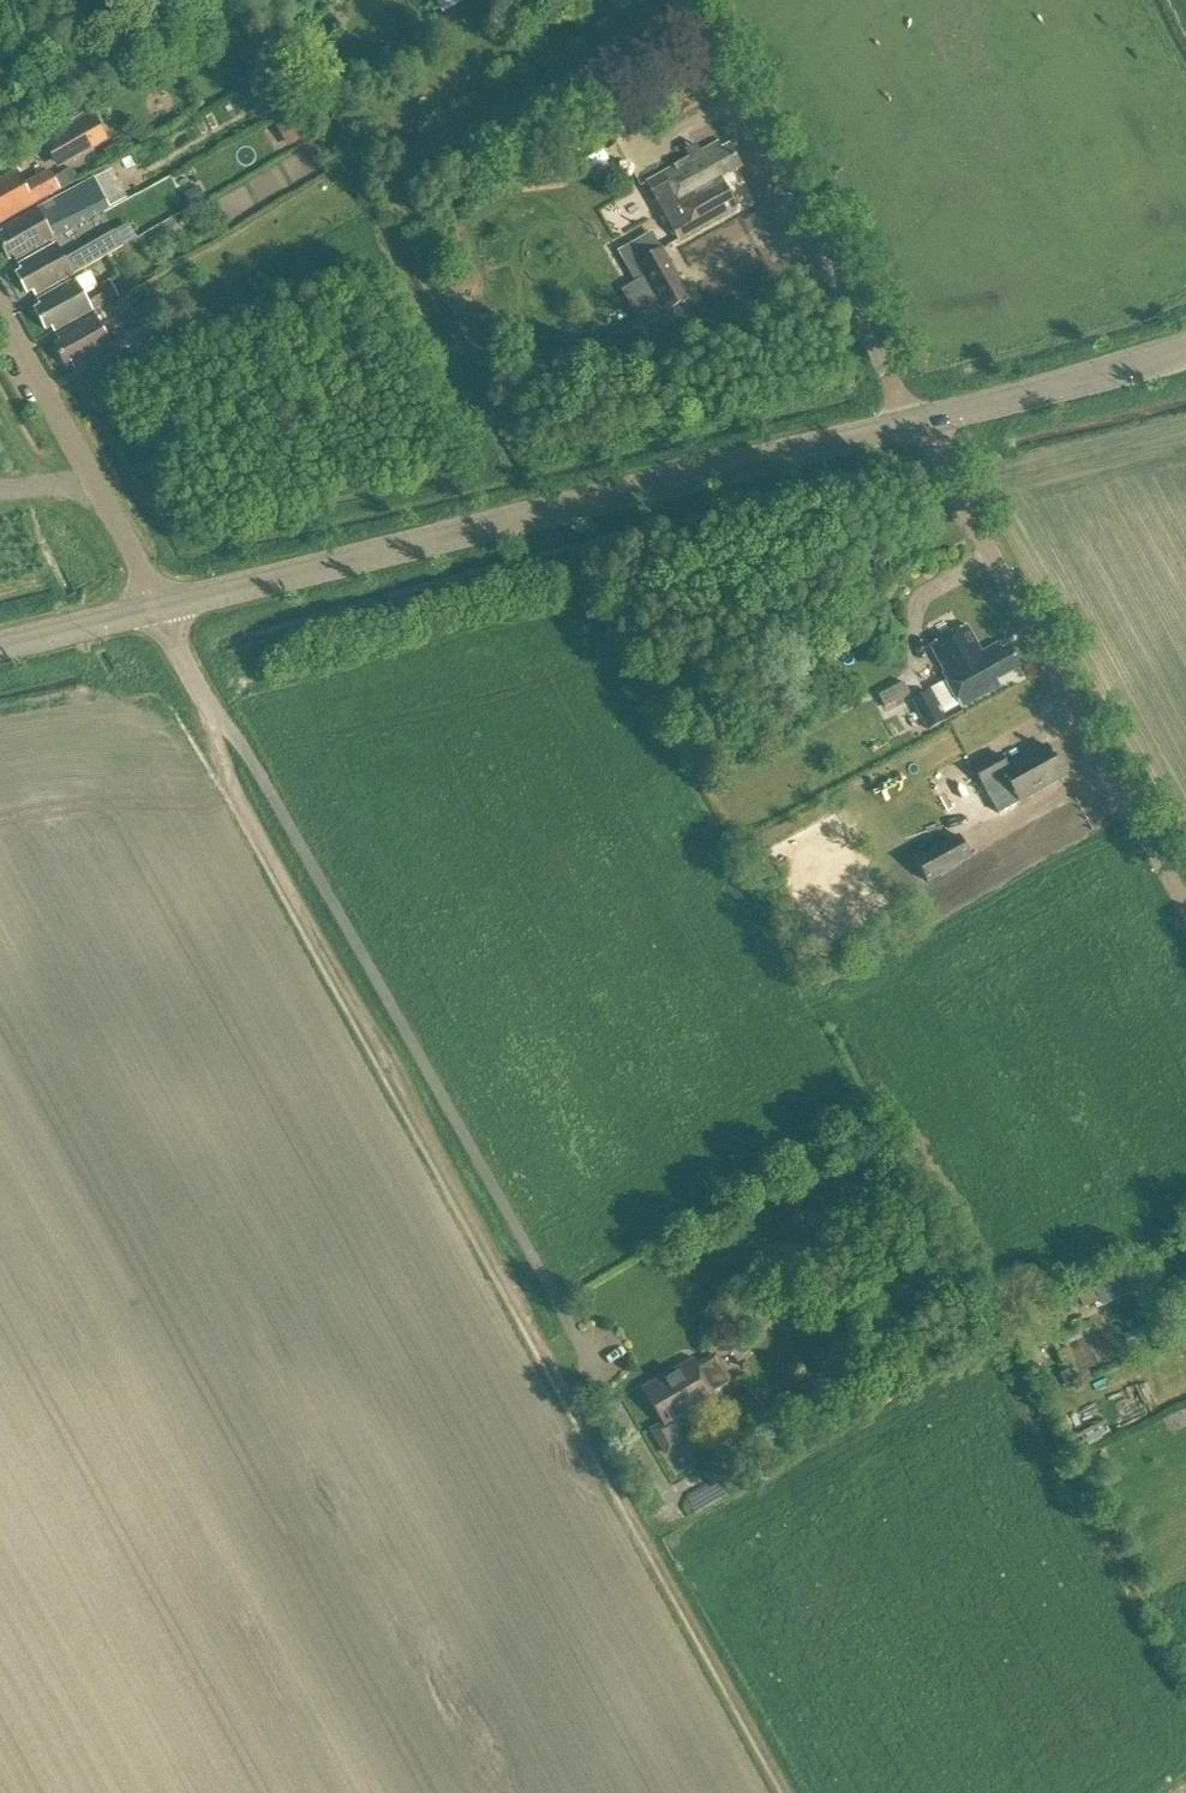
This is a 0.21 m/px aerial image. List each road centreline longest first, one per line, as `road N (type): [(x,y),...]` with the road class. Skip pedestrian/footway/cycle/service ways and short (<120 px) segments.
road 1 (track): [(211,696),(236,787),(790,1792)]
road 2 (residential): [(598,1357),(575,1338),(161,607)]
road 3 (tertiary): [(917,425),(161,607)]
road 4 (residential): [(1185,909),(917,425)]
road 5 (residential): [(917,425),(682,0)]
road 6 (unclassified): [(161,607),(0,322)]
road 7 (tertiary): [(1185,352),(917,425)]
road 8 (tertiary): [(161,607),(0,647)]

